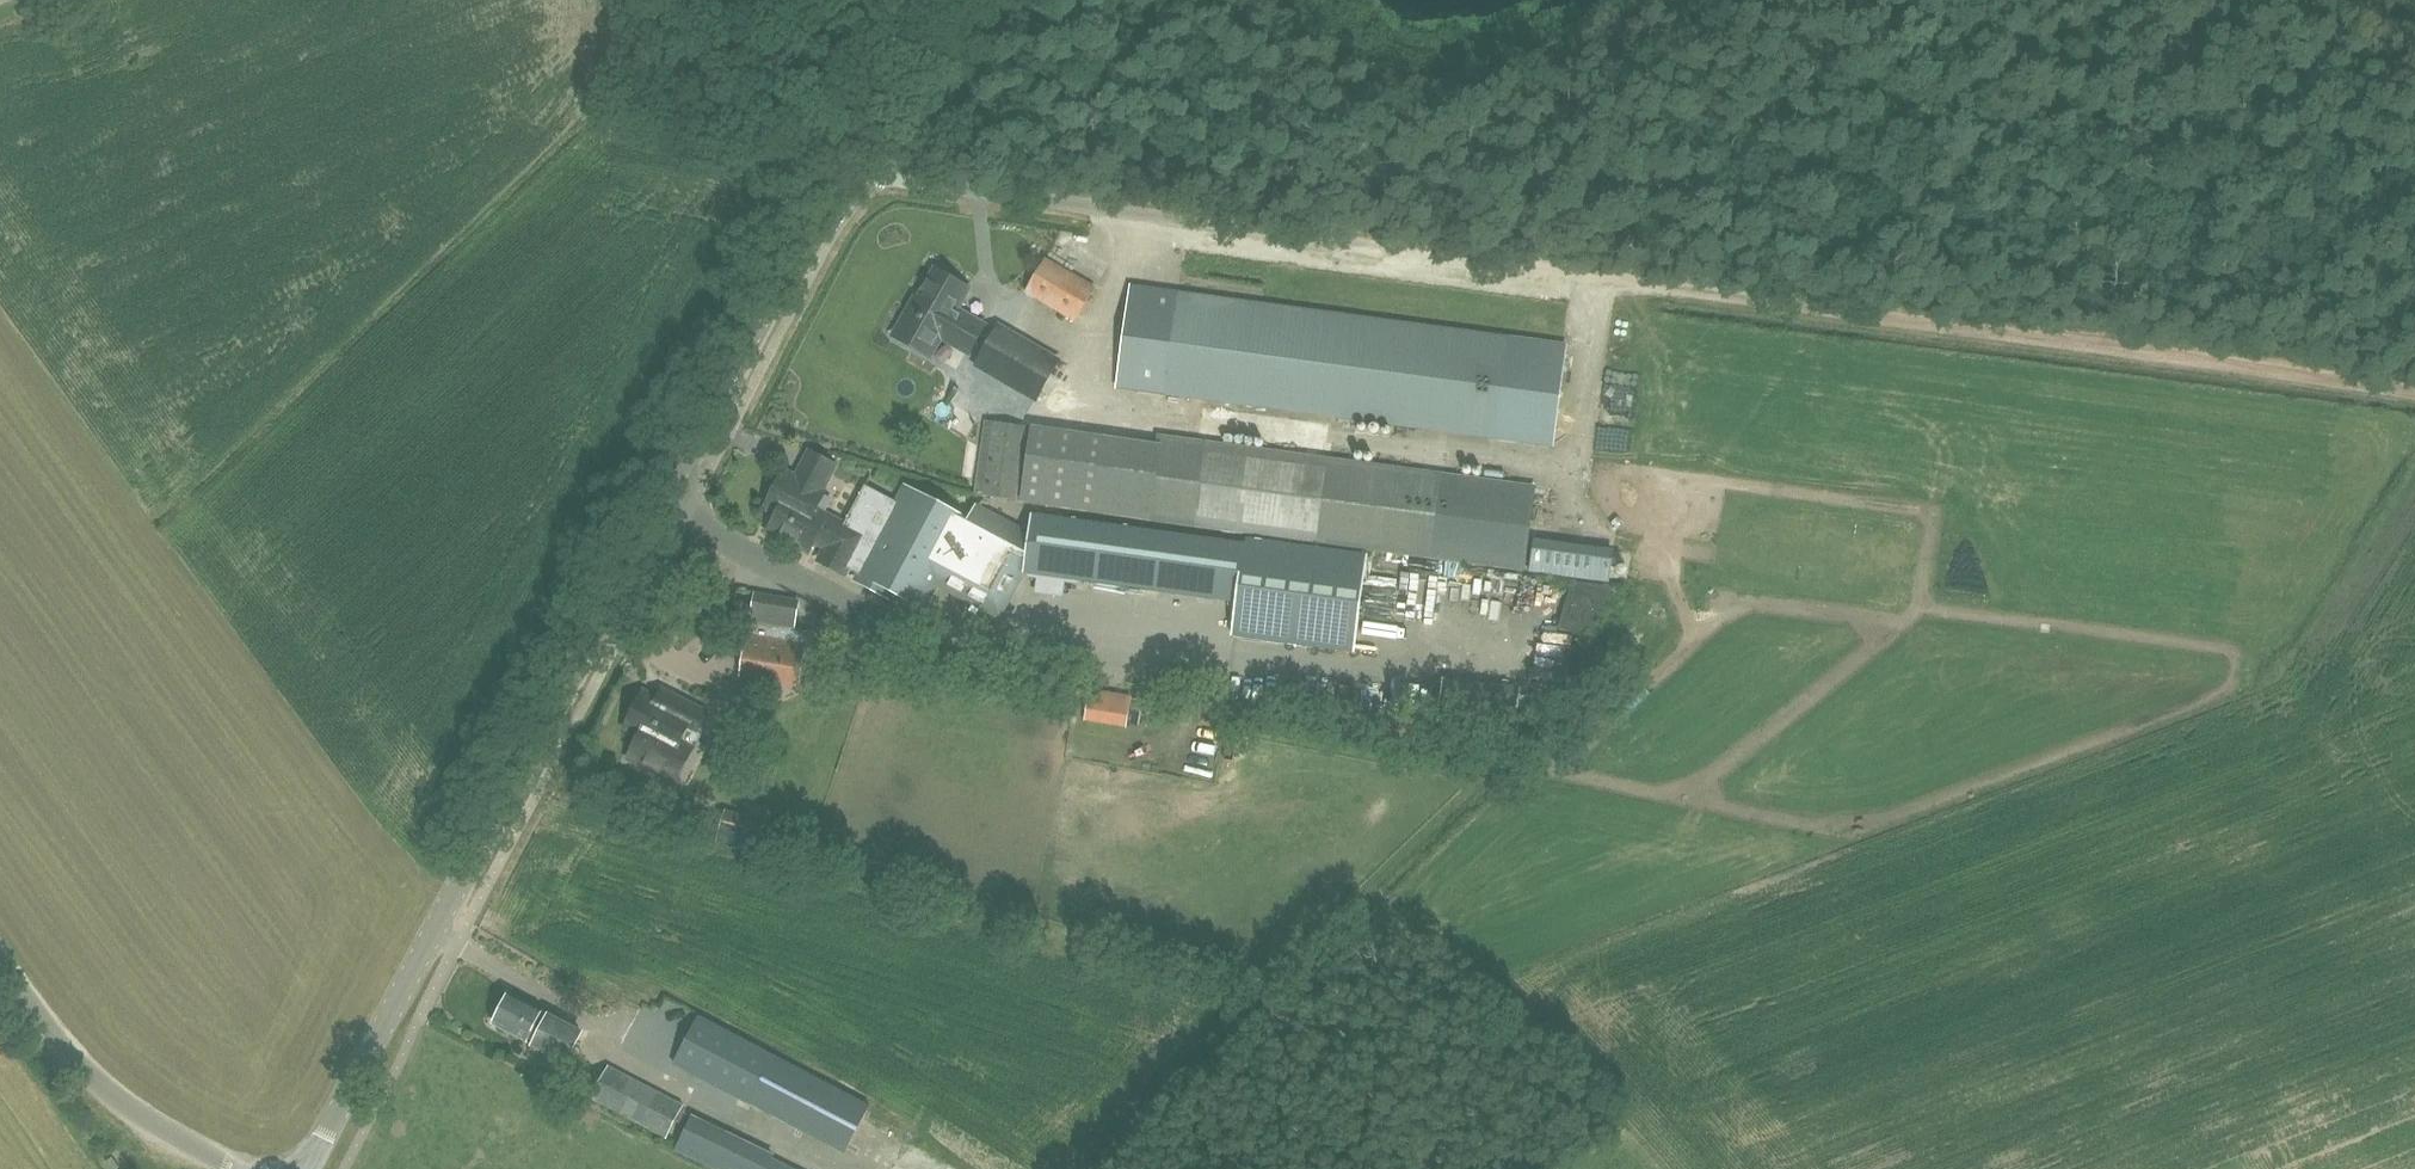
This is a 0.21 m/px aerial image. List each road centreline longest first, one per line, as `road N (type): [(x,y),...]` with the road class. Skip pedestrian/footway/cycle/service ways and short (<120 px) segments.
road 1 (tertiary): [(310,1168),(836,168)]
road 2 (track): [(2414,395),(1393,250)]
road 3 (unclassified): [(1393,250),(836,168)]
road 4 (unclassified): [(233,1168),(116,1103),(0,968)]
road 5 (tertiary): [(836,168),(931,0)]

